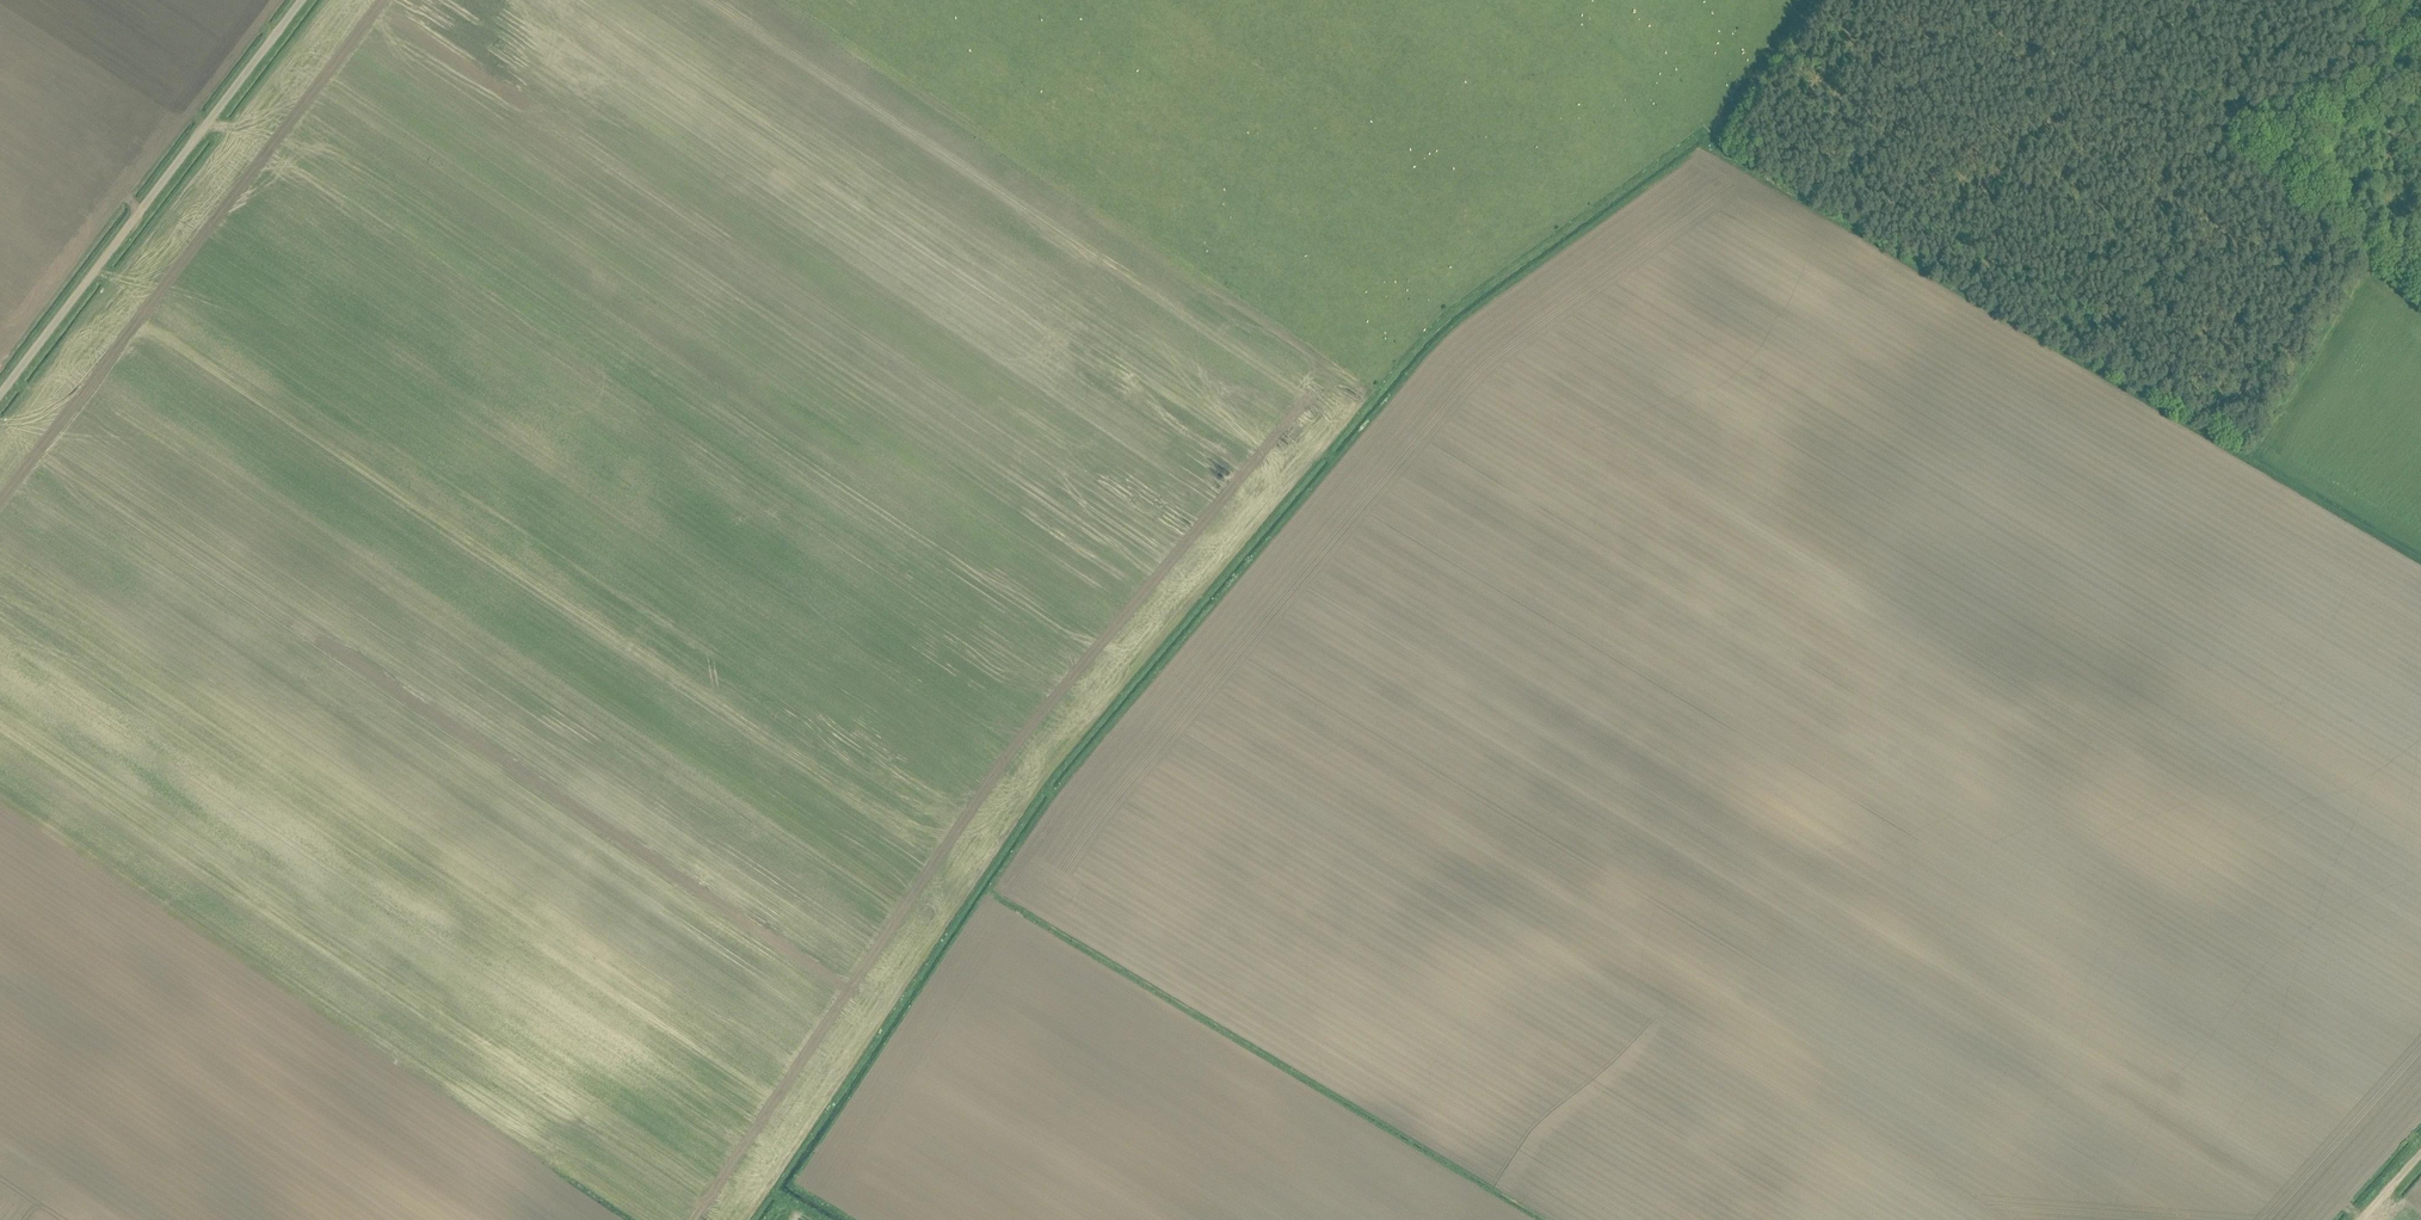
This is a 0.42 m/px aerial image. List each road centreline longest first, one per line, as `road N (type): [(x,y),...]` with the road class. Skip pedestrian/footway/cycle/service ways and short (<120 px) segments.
road 1 (unclassified): [(0,395),(302,0)]

